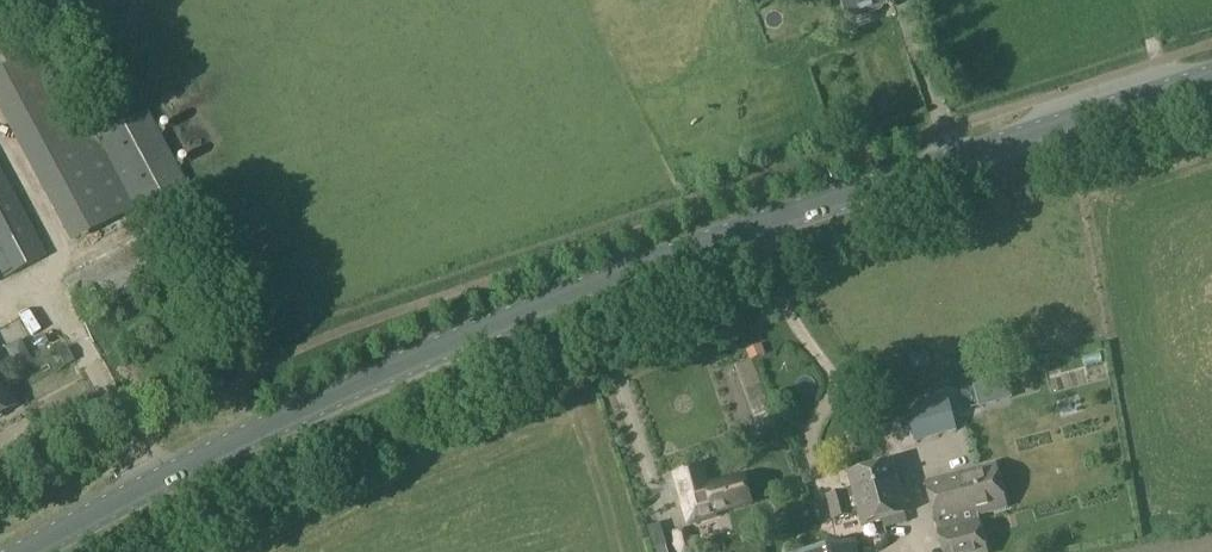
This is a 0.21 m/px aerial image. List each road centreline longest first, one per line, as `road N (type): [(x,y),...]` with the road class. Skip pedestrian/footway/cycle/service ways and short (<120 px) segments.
road 1 (secondary): [(23,551),(293,413),(585,288),(801,209),(1211,77)]

